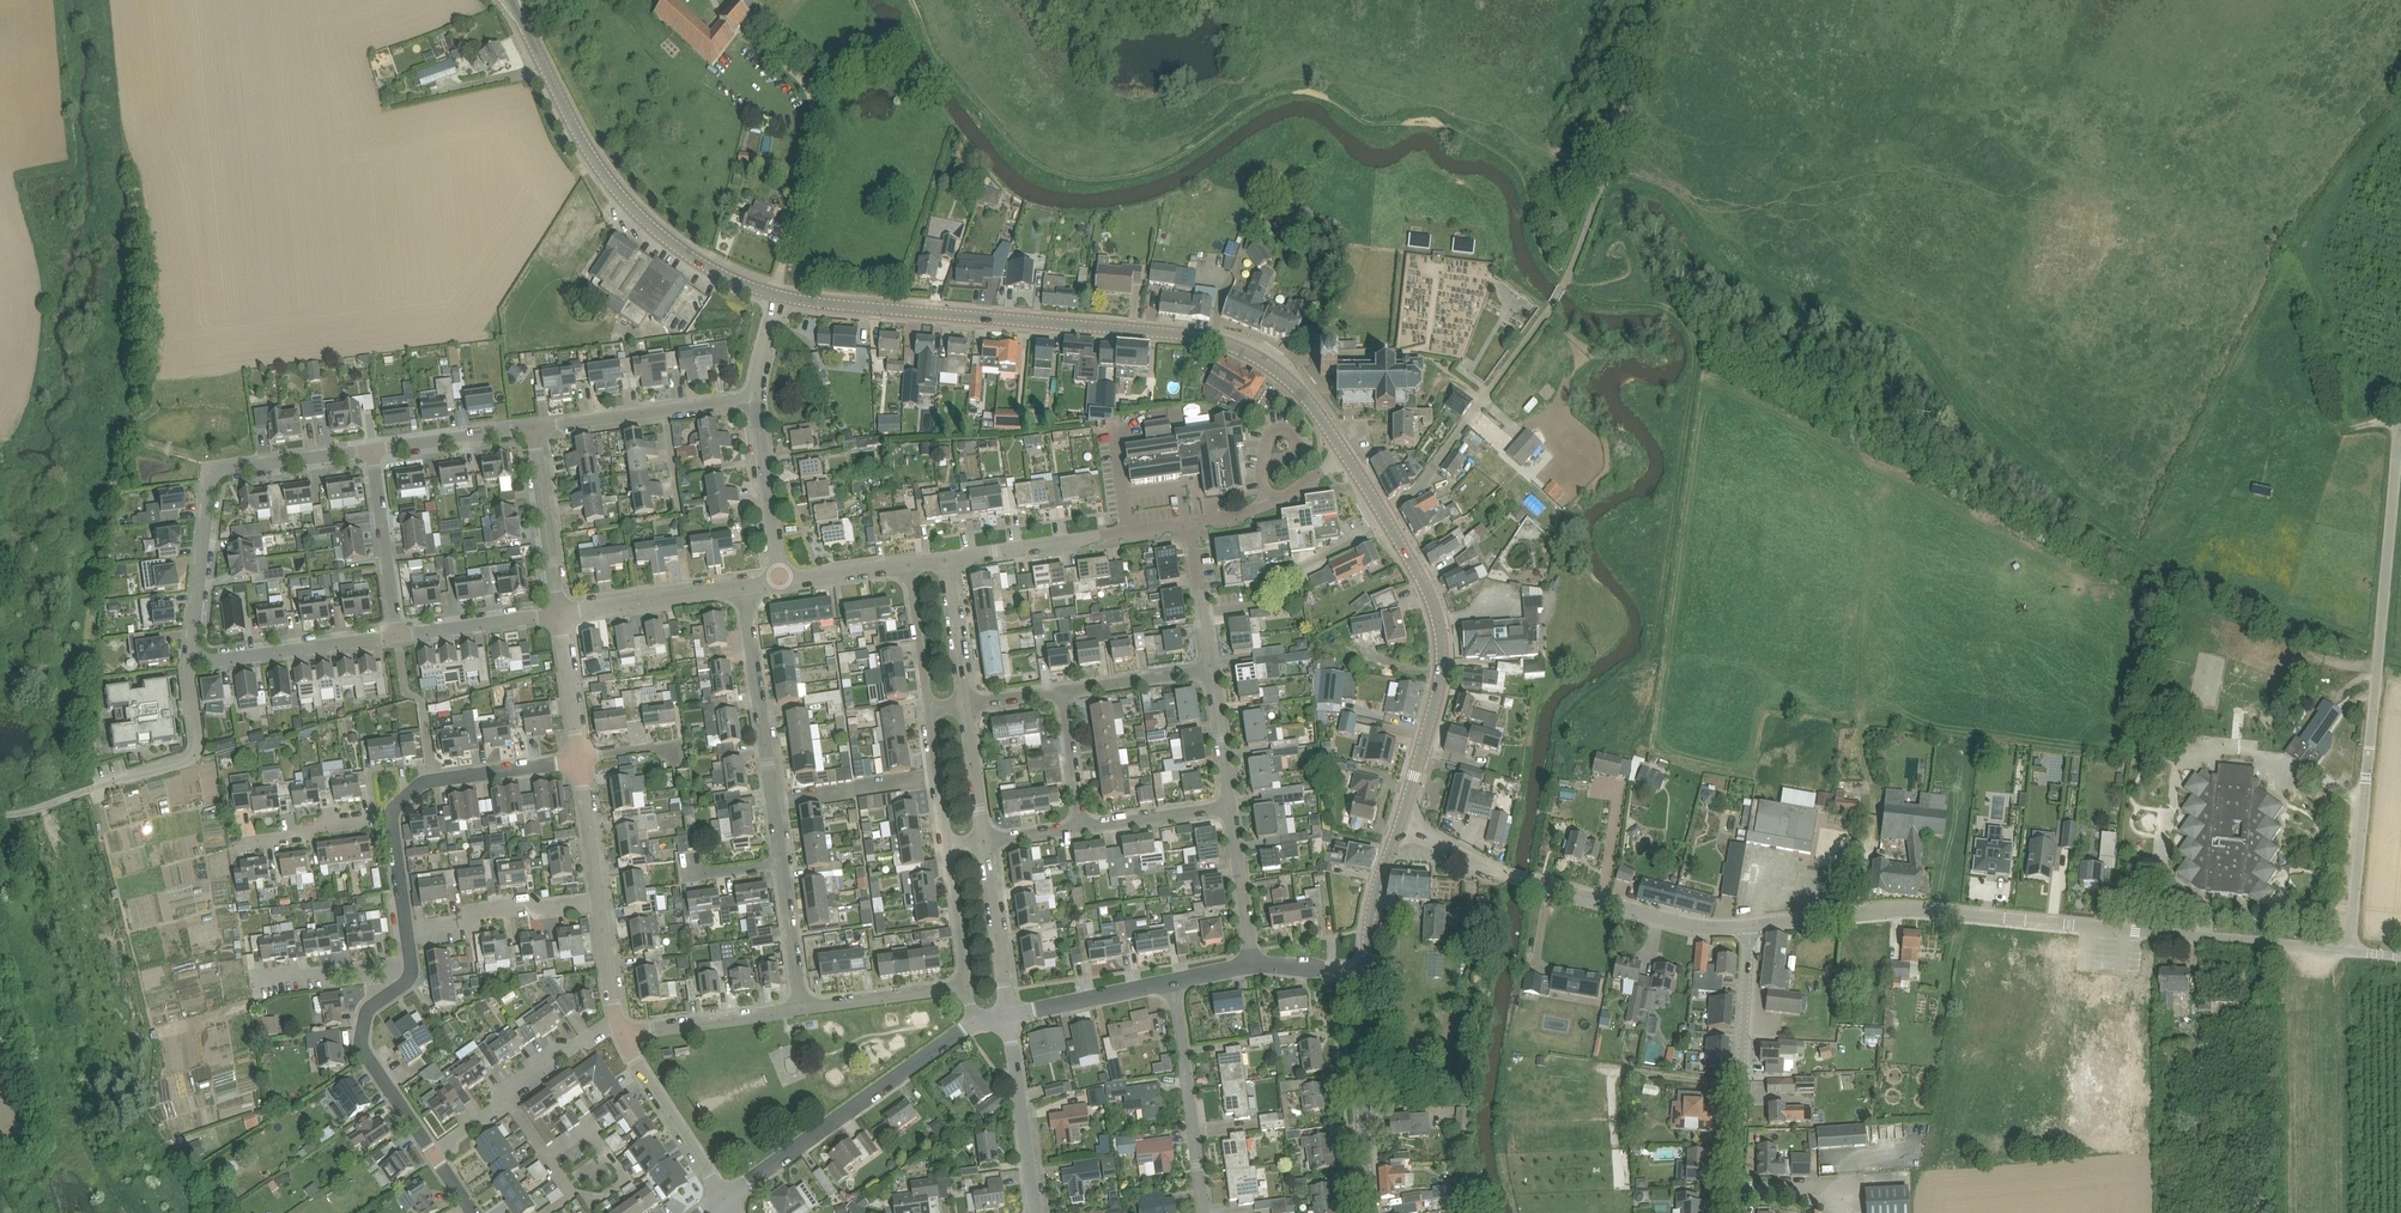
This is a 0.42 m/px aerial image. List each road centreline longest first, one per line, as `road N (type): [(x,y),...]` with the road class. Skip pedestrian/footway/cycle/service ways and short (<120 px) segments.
road 1 (track): [(1023,155),(1080,179),(1146,171),(1265,98),(1322,90),(1370,122),(1429,117),(1504,156),(1524,176),(1545,255),(1568,277)]
road 2 (secondary): [(1347,455),(1300,391),(1232,345),(775,295)]
road 3 (unclassified): [(2353,952),(1900,909),(1749,926)]
road 4 (unclassified): [(1383,514),(1417,491),(1562,288),(1657,0)]
road 5 (unclassified): [(2353,952),(2400,425)]
road 6 (secondary): [(775,295),(734,281),(636,213),(584,145),(513,0)]
road 7 (unclassified): [(1749,926),(1714,930),(1498,872),(1398,827)]
road 8 (residential): [(373,450),(217,473),(190,665)]
road 9 (secondary): [(1398,827),(1438,690),(1441,637),(1428,592),(1390,526)]
road 10 (unclassified): [(726,1200),(976,1021)]
road 11 (unclassified): [(1734,1212),(1749,926)]
road 12 (residential): [(946,559),(1189,525)]
road 13 (secondary): [(1370,1212),(1366,974)]
road 14 (residential): [(434,1153),(360,1039),(372,1005),(405,984),(411,961)]
road 15 (residential): [(1203,1212),(1173,981)]
road 16 (residential): [(434,1153),(511,1104),(514,1088),(603,1030),(619,1030)]
road 17 (track): [(2296,252),(2352,418),(2379,427),(2400,420)]
road 18 (residential): [(774,802),(744,587)]
road 19 (residential): [(1204,614),(1262,602),(1292,571),(1390,526)]
road 20 (residential): [(190,665),(398,636)]
road 21 (residential): [(190,665),(198,743),(191,760),(91,791)]
road 22 (residential): [(726,1200),(619,1030)]
road 23 (residential): [(1036,1212),(1009,1014)]
road 24 (residential): [(406,932),(462,924),(476,911),(599,902)]
road 25 (residential): [(373,450),(398,636)]
road 26 (residential): [(559,613),(533,428)]
road 27 (residential): [(559,613),(744,587)]
road 28 (residential): [(779,582),(756,397)]
road 29 (residential): [(619,1030),(804,1008)]
road 30 (residential): [(1009,1014),(985,841)]
road 31 (residential): [(804,1008),(971,986)]
road 32 (unclassified): [(1009,1014),(1173,981)]
road 33 (residential): [(774,802),(939,778)]
road 34 (residential): [(398,636),(559,613)]
road 35 (residential): [(533,428),(373,450)]
road 36 (residential): [(1252,966),(1231,806)]
road 37 (residential): [(237,844),(393,815)]
road 38 (residential): [(257,981),(411,961)]
road 39 (secondary): [(1366,974),(1372,910),(1398,827)]
road 40 (residential): [(1082,827),(1231,806)]
road 41 (residential): [(1063,691),(1212,672)]
road 42 (residential): [(580,760),(559,613)]
road 43 (residential): [(433,780),(580,760)]
road 44 (residential): [(929,710),(907,564)]
road 45 (residential): [(966,705),(946,559)]
road 46 (residential): [(804,1008),(781,864)]
road 47 (residential): [(599,902),(580,760)]
road 48 (residential): [(971,986),(949,846)]
road 49 (residential): [(1082,827),(1063,691)]
road 50 (residential): [(985,841),(966,705)]
road 51 (residential): [(1231,806),(1212,672)]
road 52 (residential): [(665,410),(533,428)]
road 53 (residential): [(619,1030),(599,902)]
road 54 (residential): [(779,582),(907,564)]

